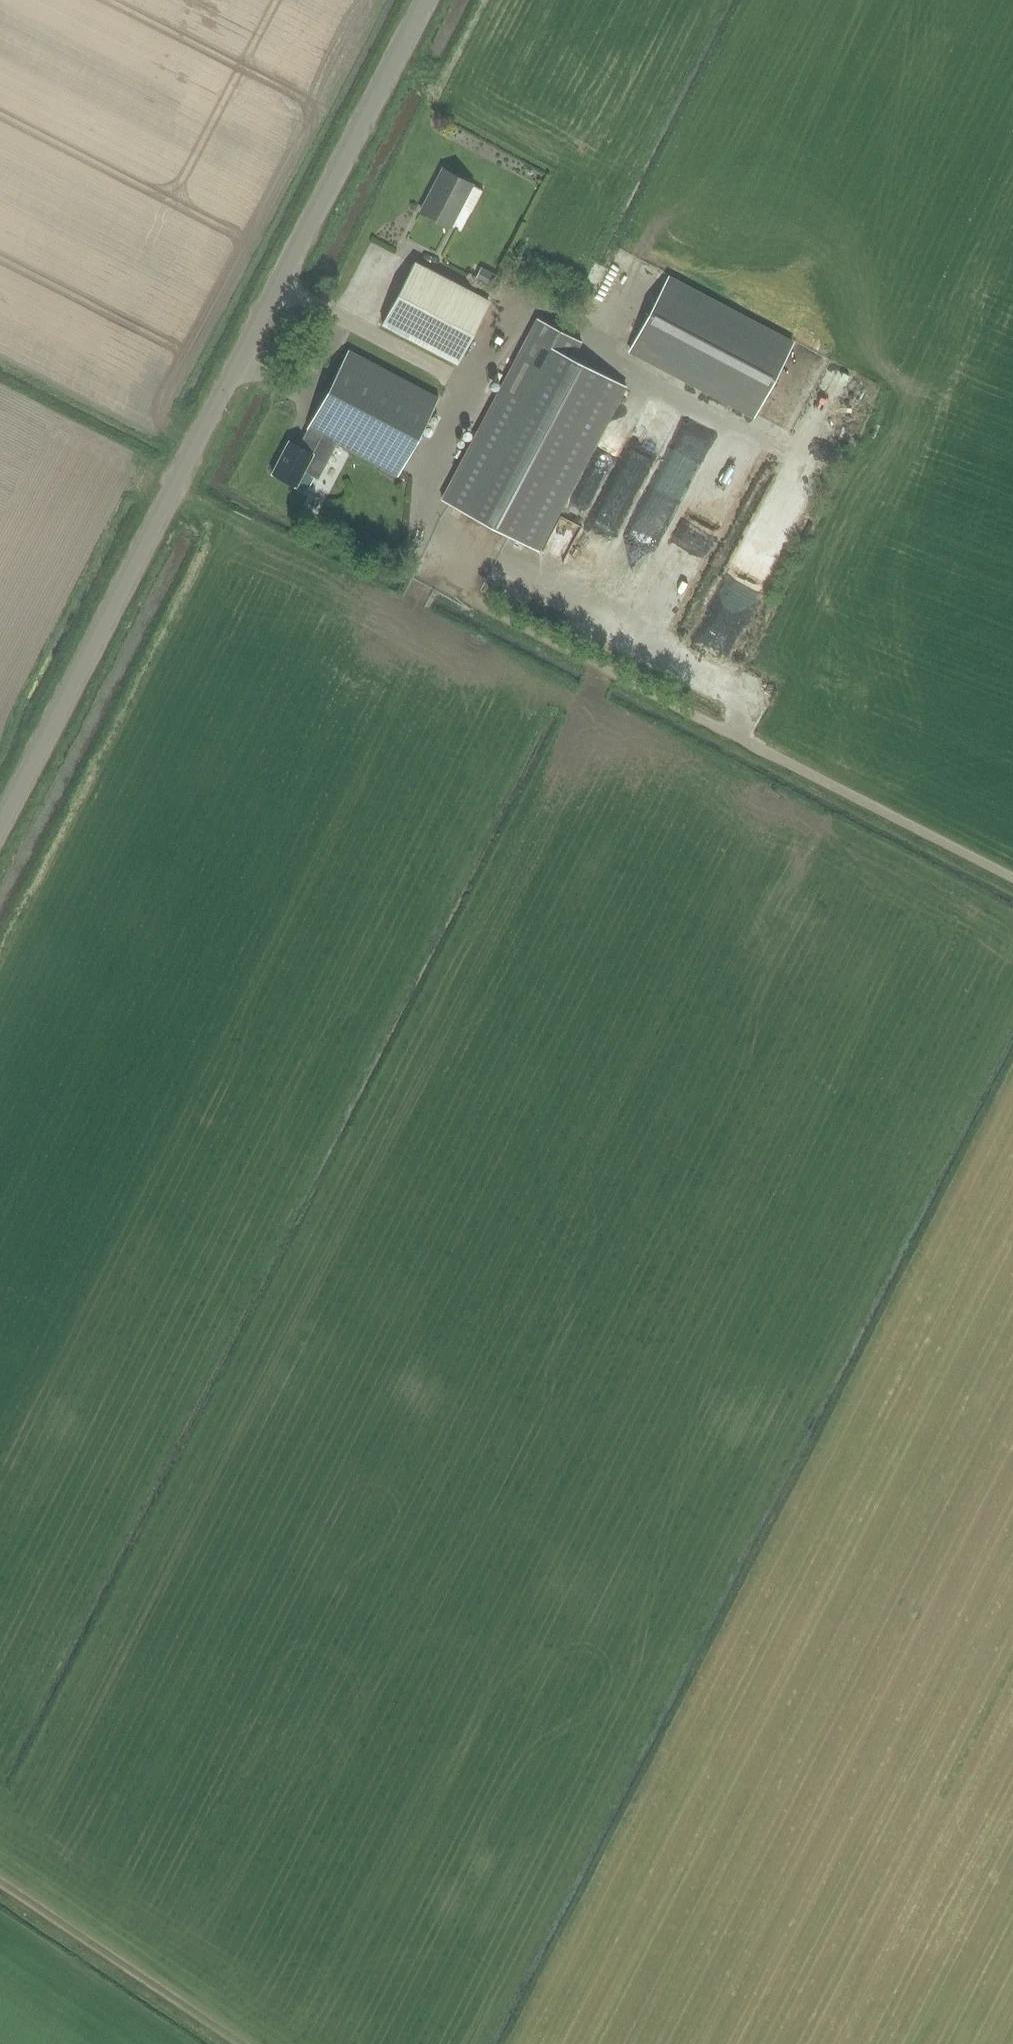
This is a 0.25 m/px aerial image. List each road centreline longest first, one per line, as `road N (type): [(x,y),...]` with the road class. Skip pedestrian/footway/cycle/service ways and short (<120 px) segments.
road 1 (unclassified): [(0,831),(427,0)]

